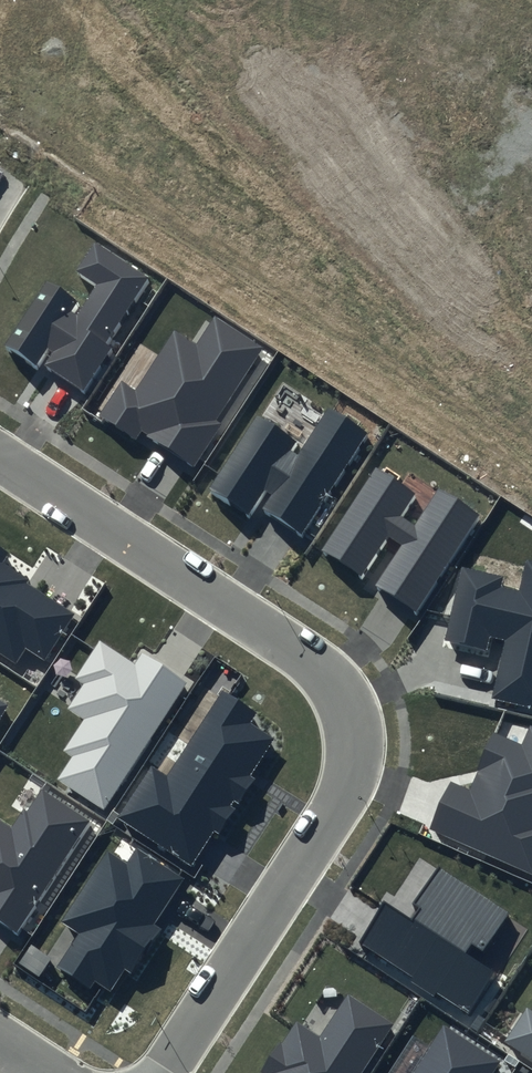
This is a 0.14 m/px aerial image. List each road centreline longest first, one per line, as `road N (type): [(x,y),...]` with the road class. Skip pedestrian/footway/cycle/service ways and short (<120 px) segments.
road 1 (residential): [(161,1072),(339,805),(351,777),(351,721),(328,676),(307,657),(0,460)]
road 2 (residential): [(531,231),(172,1)]
road 3 (residential): [(0,184),(101,67),(172,1)]

